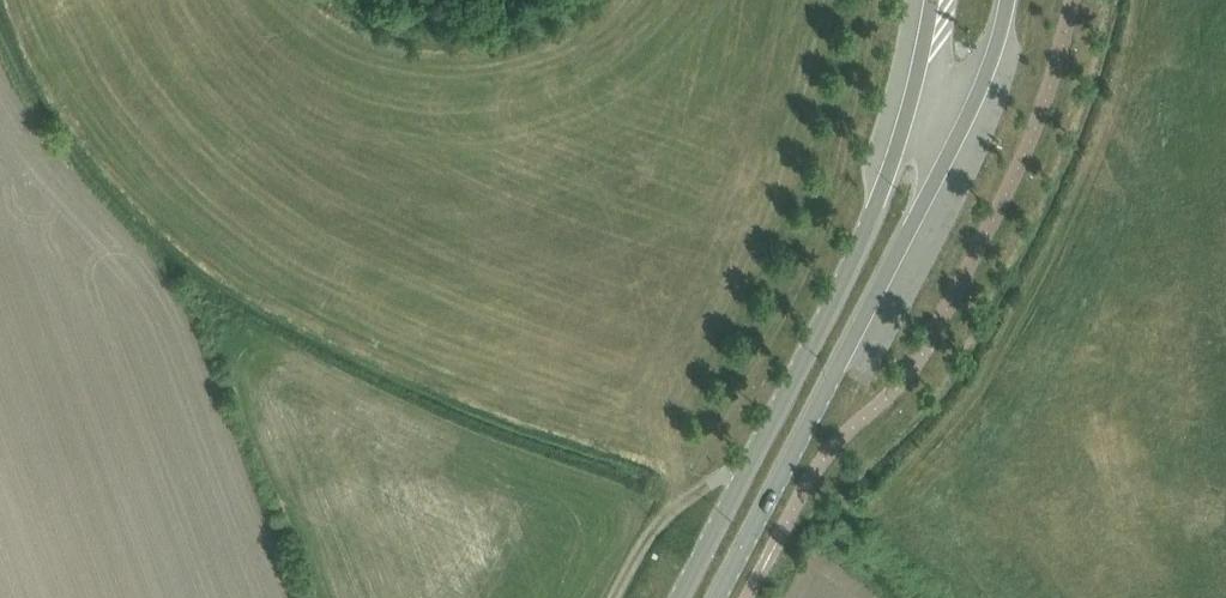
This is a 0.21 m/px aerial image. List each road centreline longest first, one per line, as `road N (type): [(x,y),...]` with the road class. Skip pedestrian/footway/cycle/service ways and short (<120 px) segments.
road 1 (primary): [(912,116),(858,259),(679,597)]
road 2 (primary): [(722,597),(918,239),(955,143)]
road 3 (primary): [(955,143),(1000,0)]

